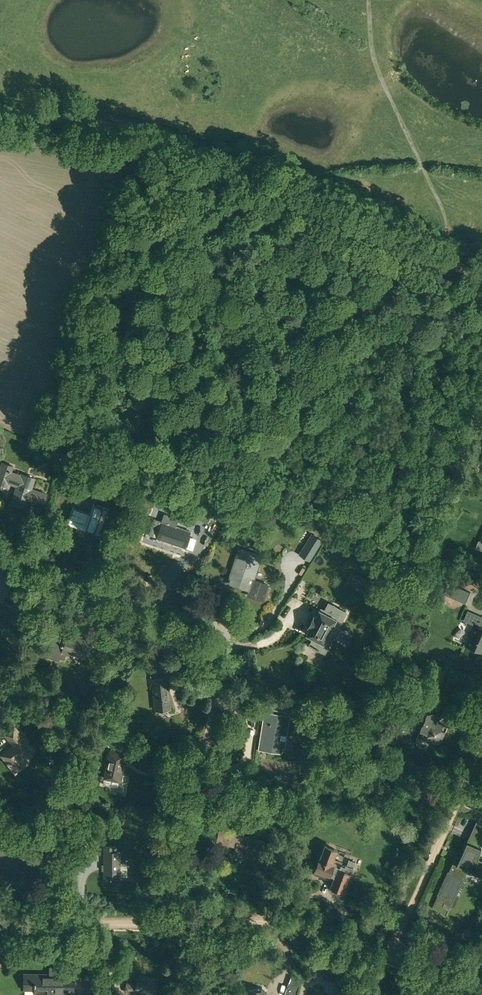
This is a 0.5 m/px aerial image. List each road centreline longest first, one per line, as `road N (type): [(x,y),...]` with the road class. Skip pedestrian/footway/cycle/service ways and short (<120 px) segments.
road 1 (residential): [(165,924),(230,638),(215,625),(0,551)]
road 2 (unclassified): [(481,287),(156,136),(0,107)]
road 3 (track): [(387,956),(481,734)]
road 4 (track): [(387,956),(285,928),(165,924)]
road 5 (track): [(165,924),(0,922)]

